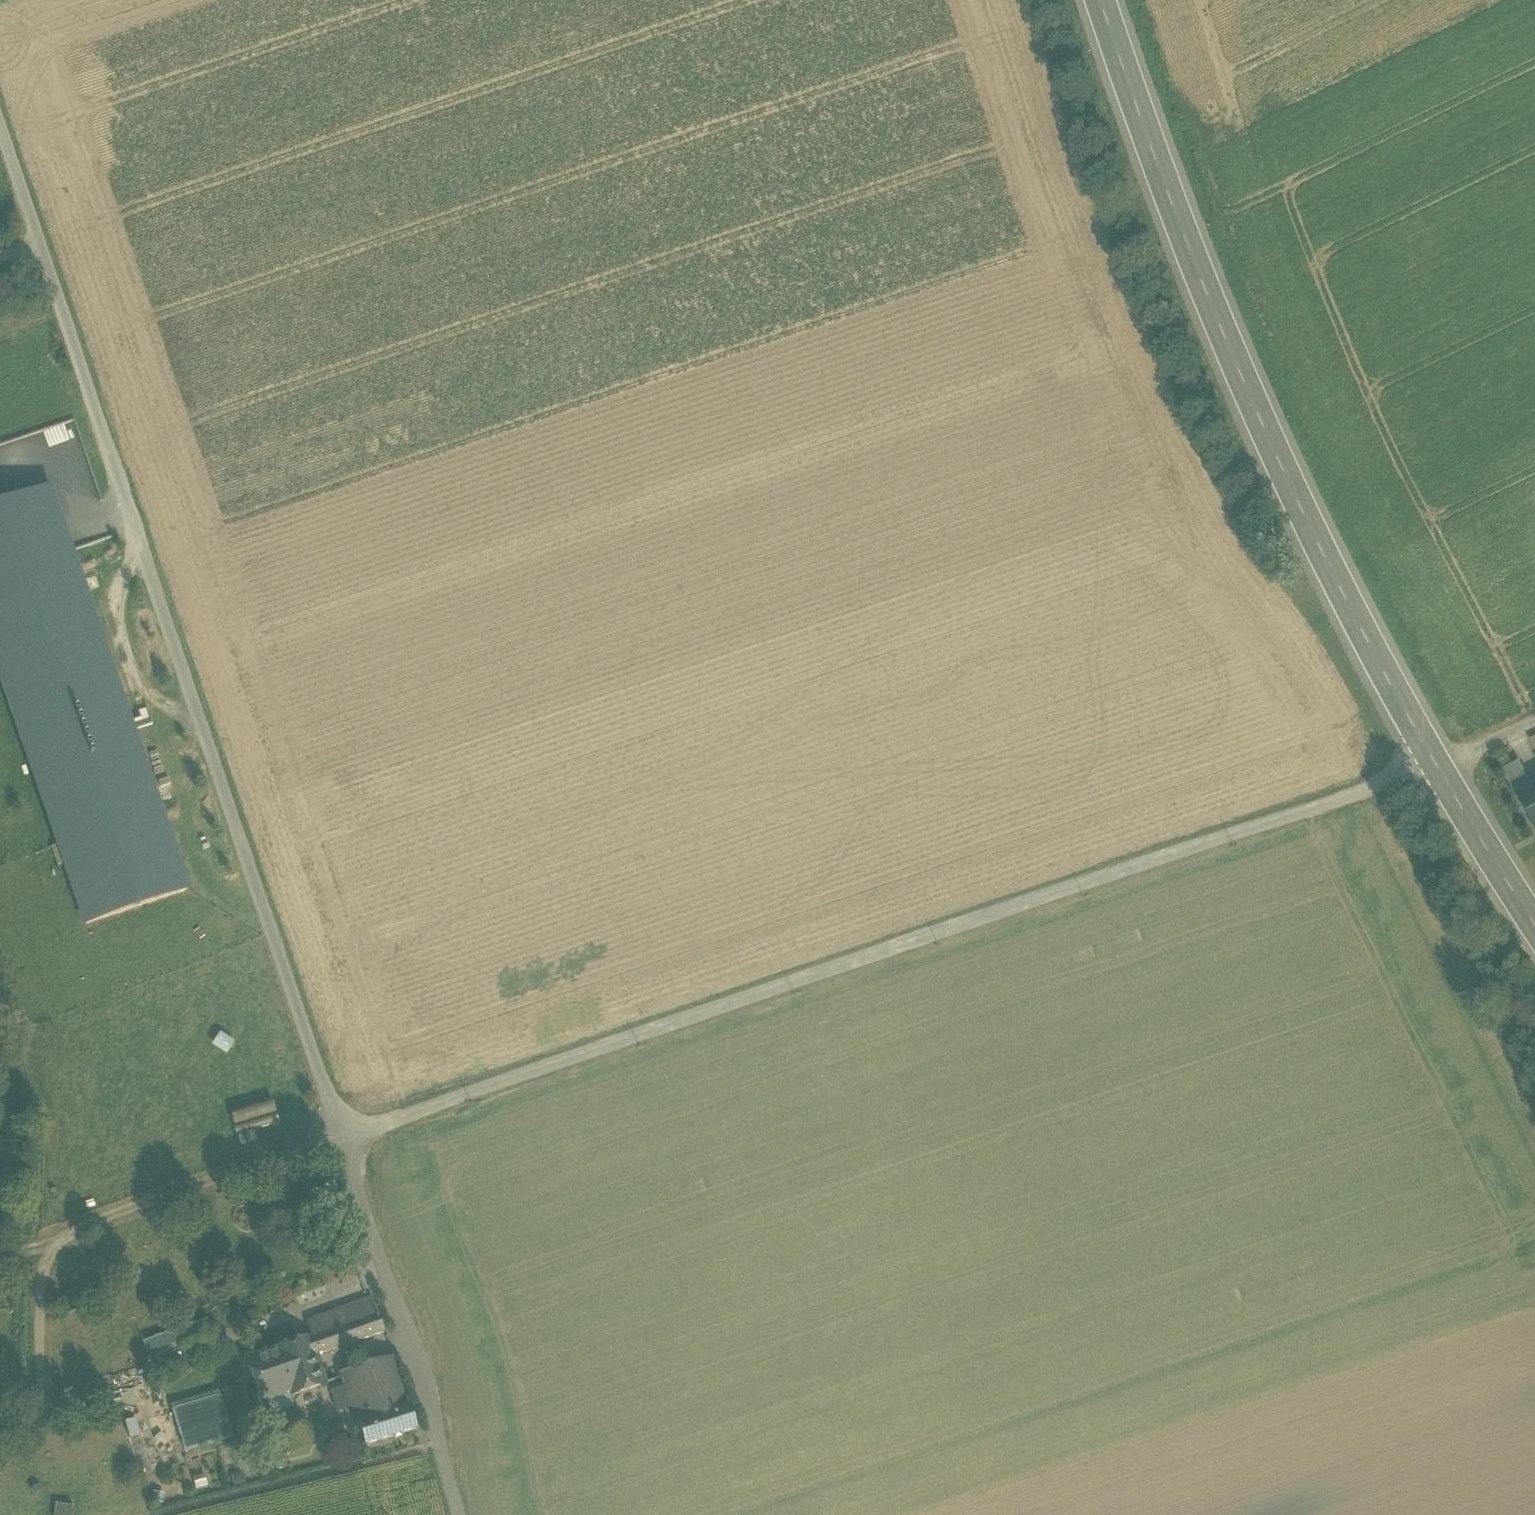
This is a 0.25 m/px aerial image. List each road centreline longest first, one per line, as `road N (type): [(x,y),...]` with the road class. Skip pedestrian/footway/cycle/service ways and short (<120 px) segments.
road 1 (track): [(1534,723),(1446,766),(48,1246)]
road 2 (unclassified): [(0,126),(459,1514)]
road 3 (secondary): [(1111,0),(1247,384),(1534,925)]
road 4 (track): [(48,1246),(39,1422),(0,1463)]

